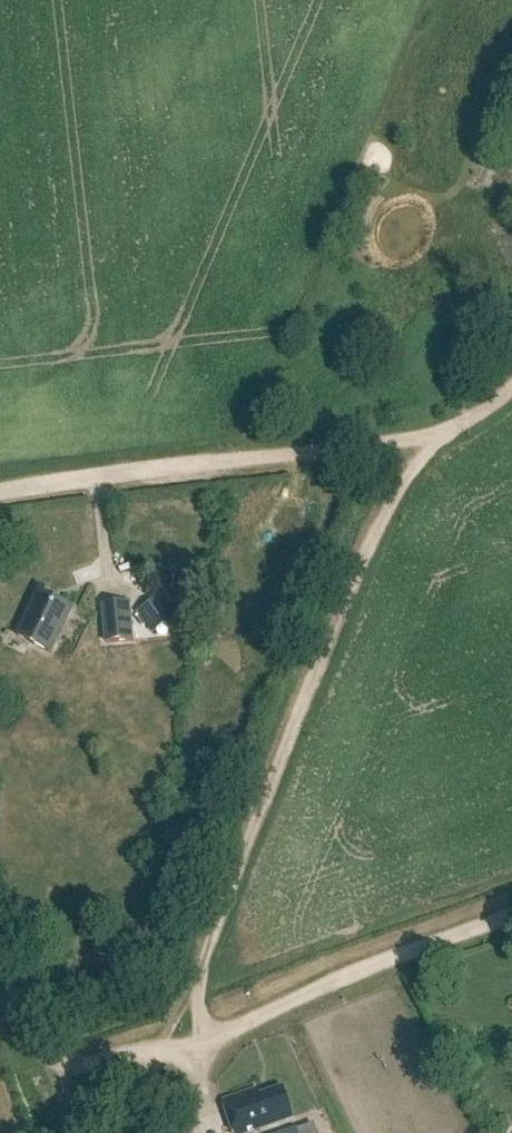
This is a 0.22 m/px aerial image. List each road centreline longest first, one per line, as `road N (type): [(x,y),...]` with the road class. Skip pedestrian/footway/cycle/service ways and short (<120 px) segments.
road 1 (track): [(412,436),(158,1050)]
road 2 (track): [(0,492),(412,436)]
road 3 (track): [(511,919),(158,1050)]
road 4 (track): [(158,1050),(77,1064),(48,1055),(26,1034),(0,969)]

